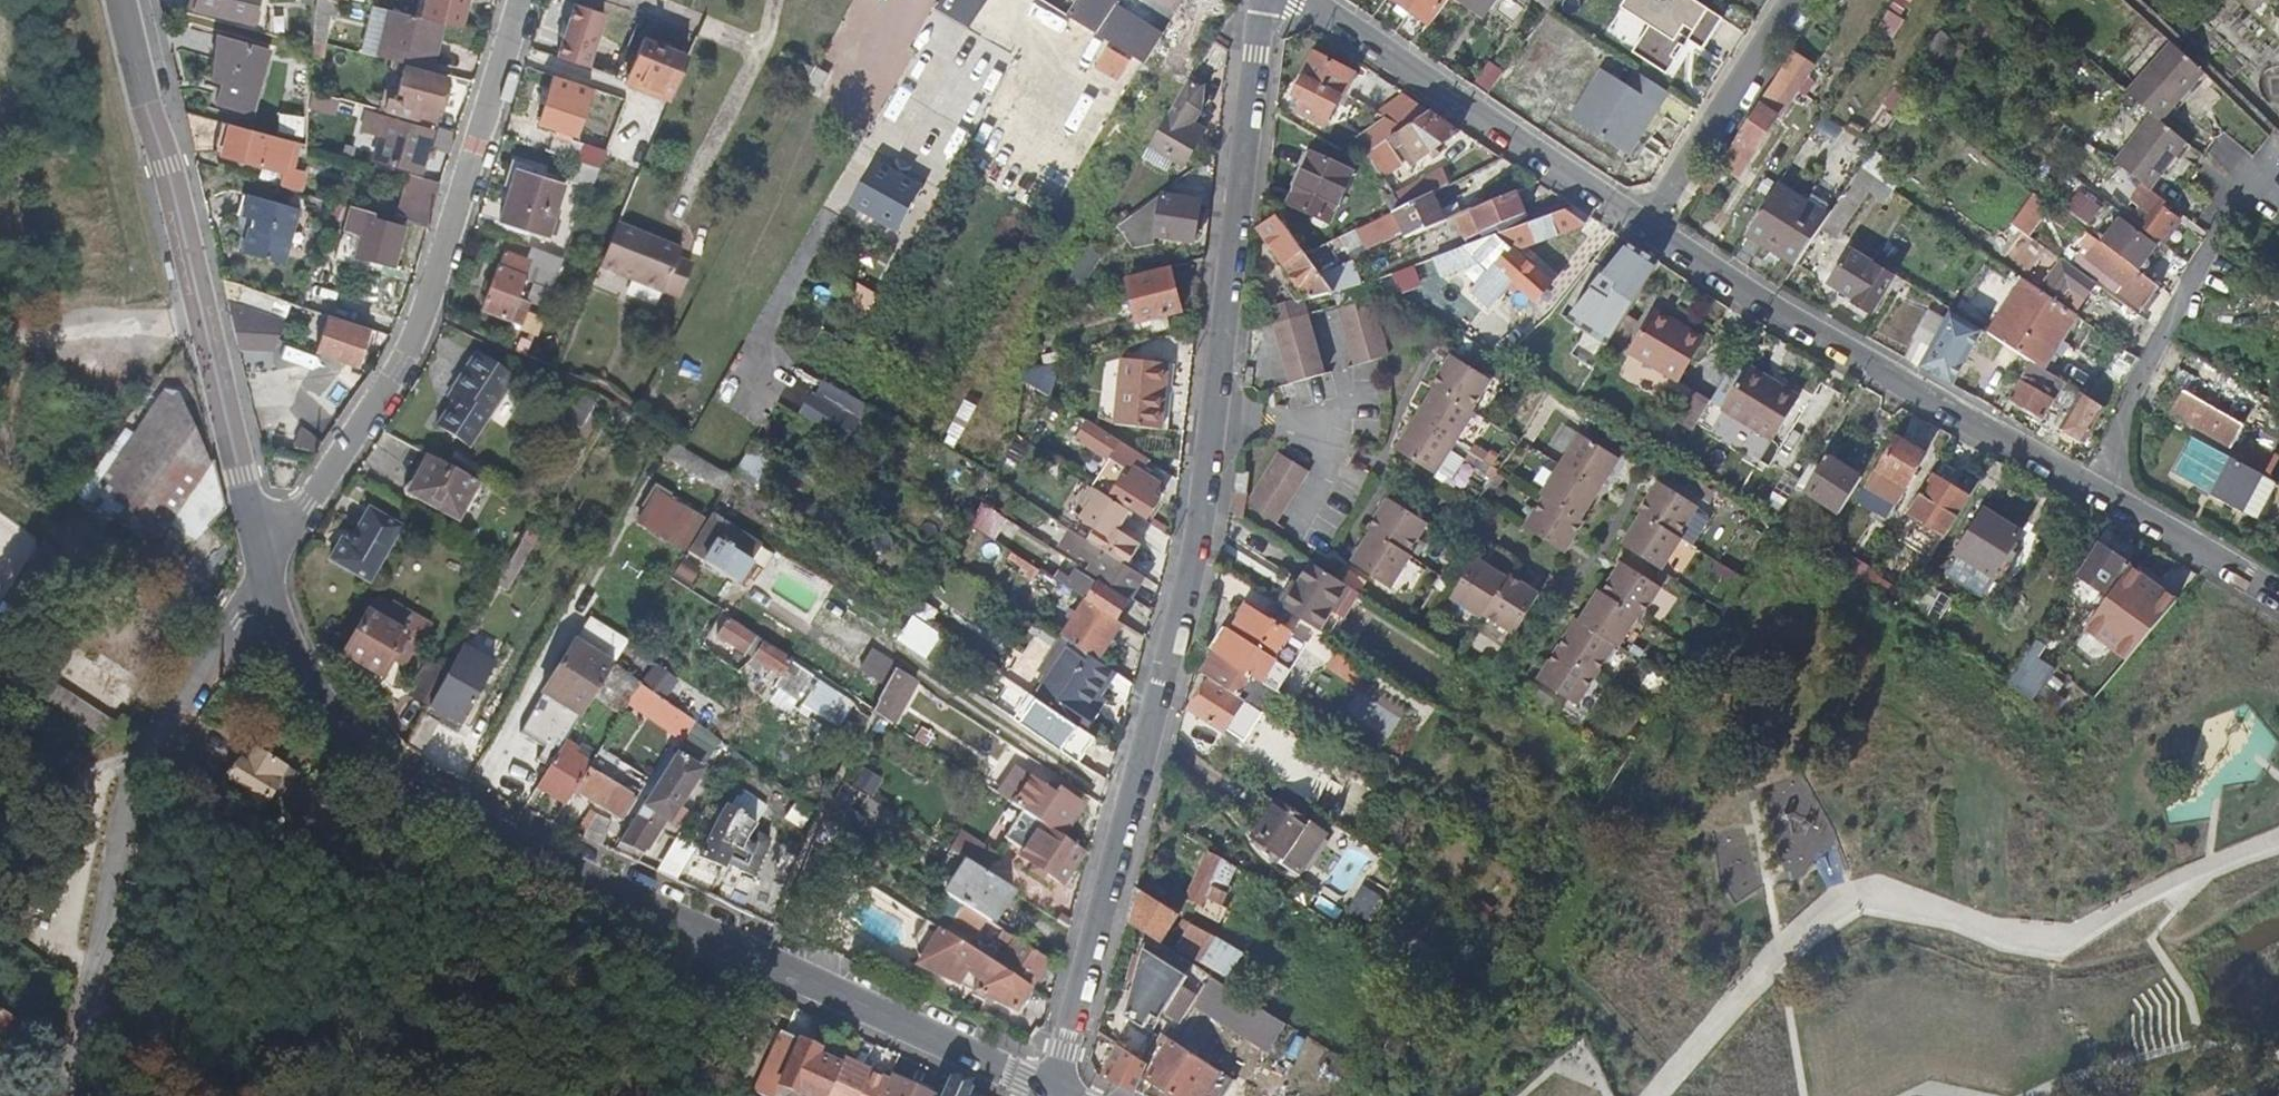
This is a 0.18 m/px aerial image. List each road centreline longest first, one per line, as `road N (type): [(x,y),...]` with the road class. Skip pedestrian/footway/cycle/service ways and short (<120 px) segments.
road 1 (residential): [(1056,1095),(1203,515),(1267,0)]
road 2 (tertiary): [(1056,1095),(495,833),(383,769),(324,706),(296,662),(272,611),(260,556)]
road 3 (residential): [(260,556),(411,344),(467,185),(515,0)]
road 4 (tertiary): [(260,556),(123,0)]
road 5 (residential): [(2097,491),(1647,226)]
road 6 (residential): [(1647,226),(1310,0)]
road 7 (residential): [(2097,491),(2124,409),(2267,175)]
road 8 (residential): [(1795,0),(1647,226)]
road 9 (residential): [(2278,598),(2097,491)]
road 10 (track): [(0,326),(96,333),(204,315)]

